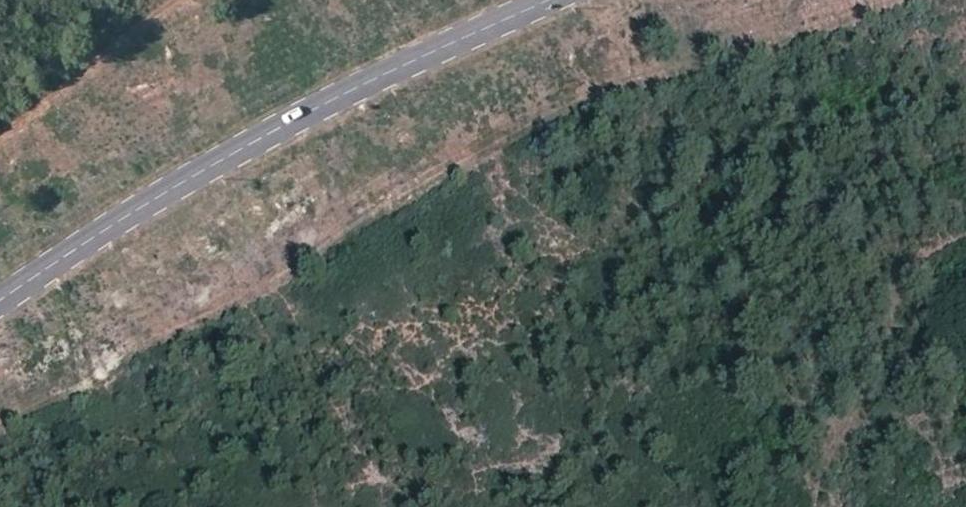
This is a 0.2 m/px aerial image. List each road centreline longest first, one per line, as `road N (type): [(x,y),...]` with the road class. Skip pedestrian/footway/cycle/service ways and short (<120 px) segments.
road 1 (tertiary): [(546,0),(156,196),(0,305)]

